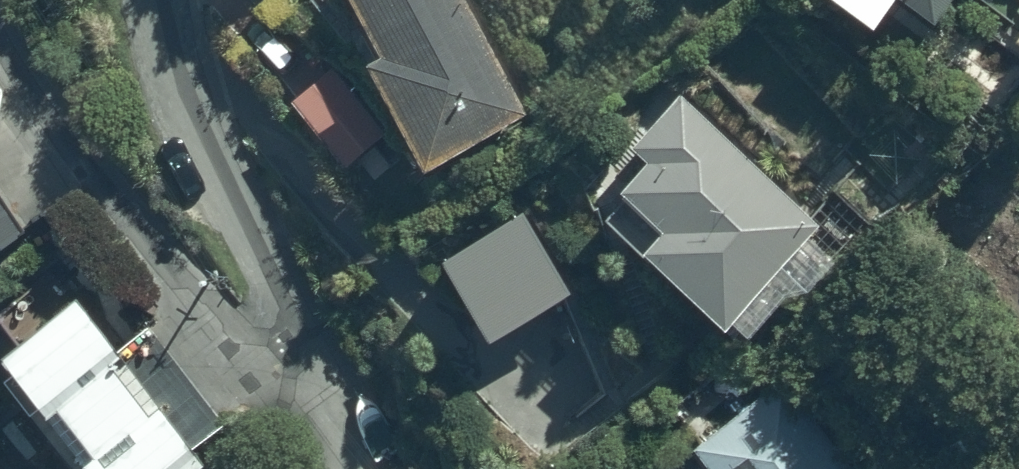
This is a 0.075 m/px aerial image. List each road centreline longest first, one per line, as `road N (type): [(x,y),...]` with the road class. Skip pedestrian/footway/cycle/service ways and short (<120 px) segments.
road 1 (residential): [(0,29),(165,258),(246,339)]
road 2 (residential): [(246,339),(271,315),(266,254),(202,138),(163,0)]
road 3 (residential): [(246,339),(351,468)]

